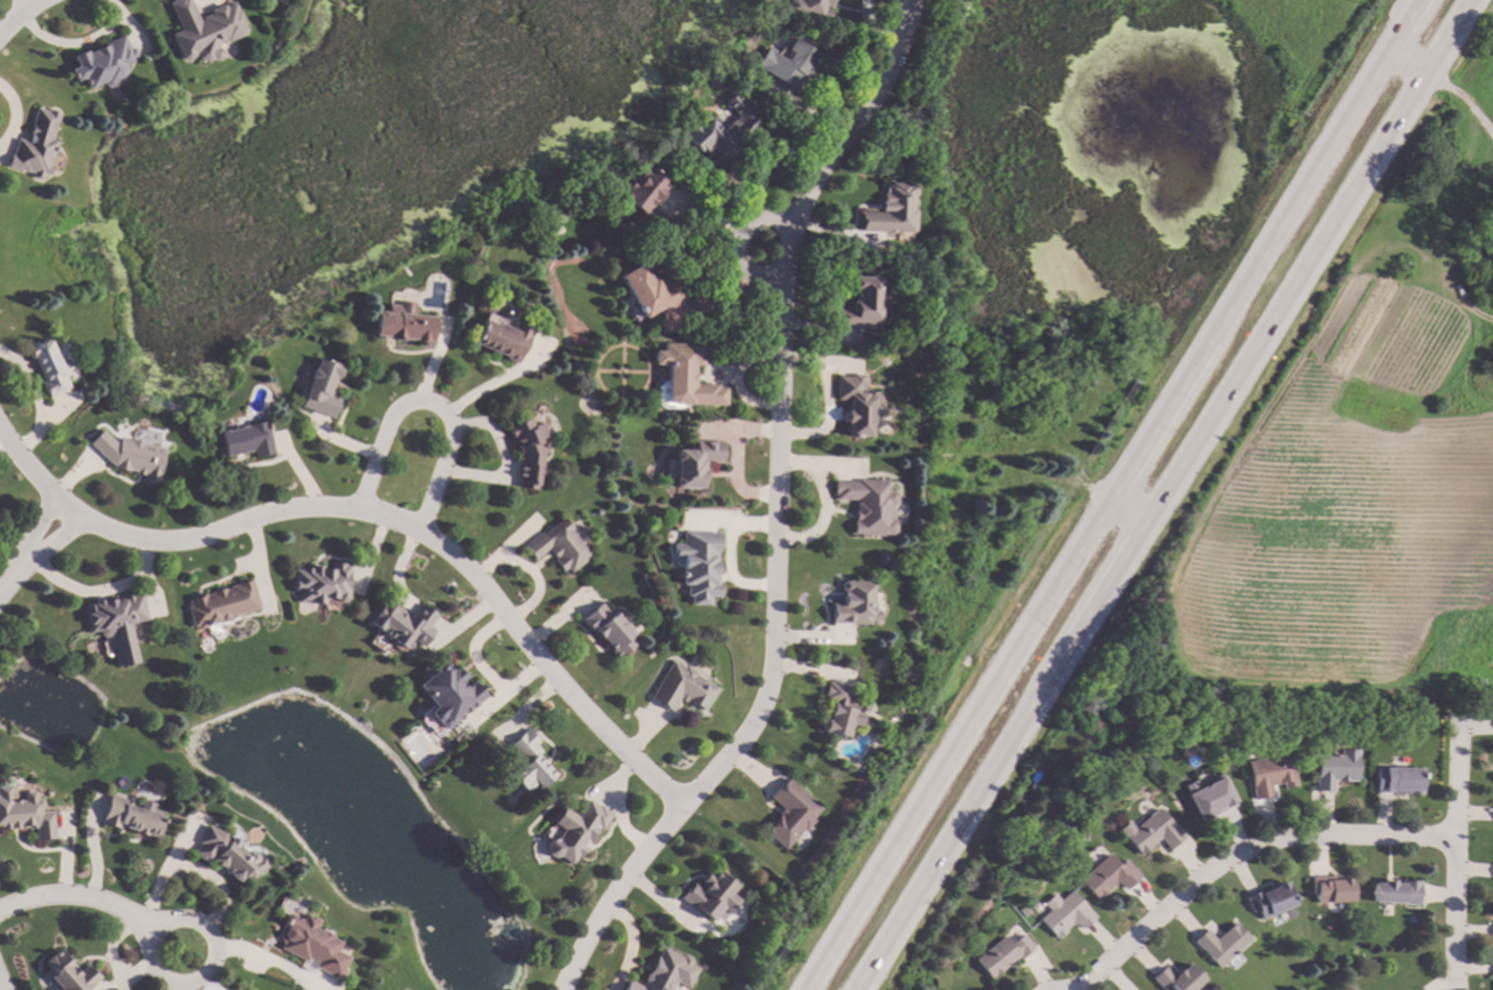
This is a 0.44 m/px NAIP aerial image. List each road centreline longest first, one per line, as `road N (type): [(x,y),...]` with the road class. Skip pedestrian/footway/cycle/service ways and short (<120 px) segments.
road 1 (residential): [(684,807),(752,735),(771,681),(782,288),(796,221),(881,84),(913,0)]
road 2 (residential): [(0,426),(62,508),(145,542),(197,543),(256,519),(318,507),(389,516),(458,553),(592,725),(684,807)]
road 3 (trunk): [(1384,44),(1004,660)]
road 4 (trunk): [(1045,678),(1421,70)]
road 5 (residential): [(1454,837),(1302,831),(1253,847),(1083,989)]
road 6 (trunk): [(1004,660),(800,989)]
road 7 (trunk): [(851,989),(1045,678)]
road 8 (residential): [(423,534),(453,426),(436,404),(404,406),(392,418),(361,512)]
road 9 (residential): [(1457,989),(1457,717)]
road 10 (residential): [(563,989),(622,887),(684,807)]
road 11 (residential): [(210,939),(188,922),(161,929),(150,956),(158,974),(176,984),(204,976),(213,958),(210,939)]
road 12 (residential): [(155,936),(106,903),(67,894),(0,910)]
road 13 (residential): [(796,221),(753,220),(736,243),(747,276),(782,288)]

